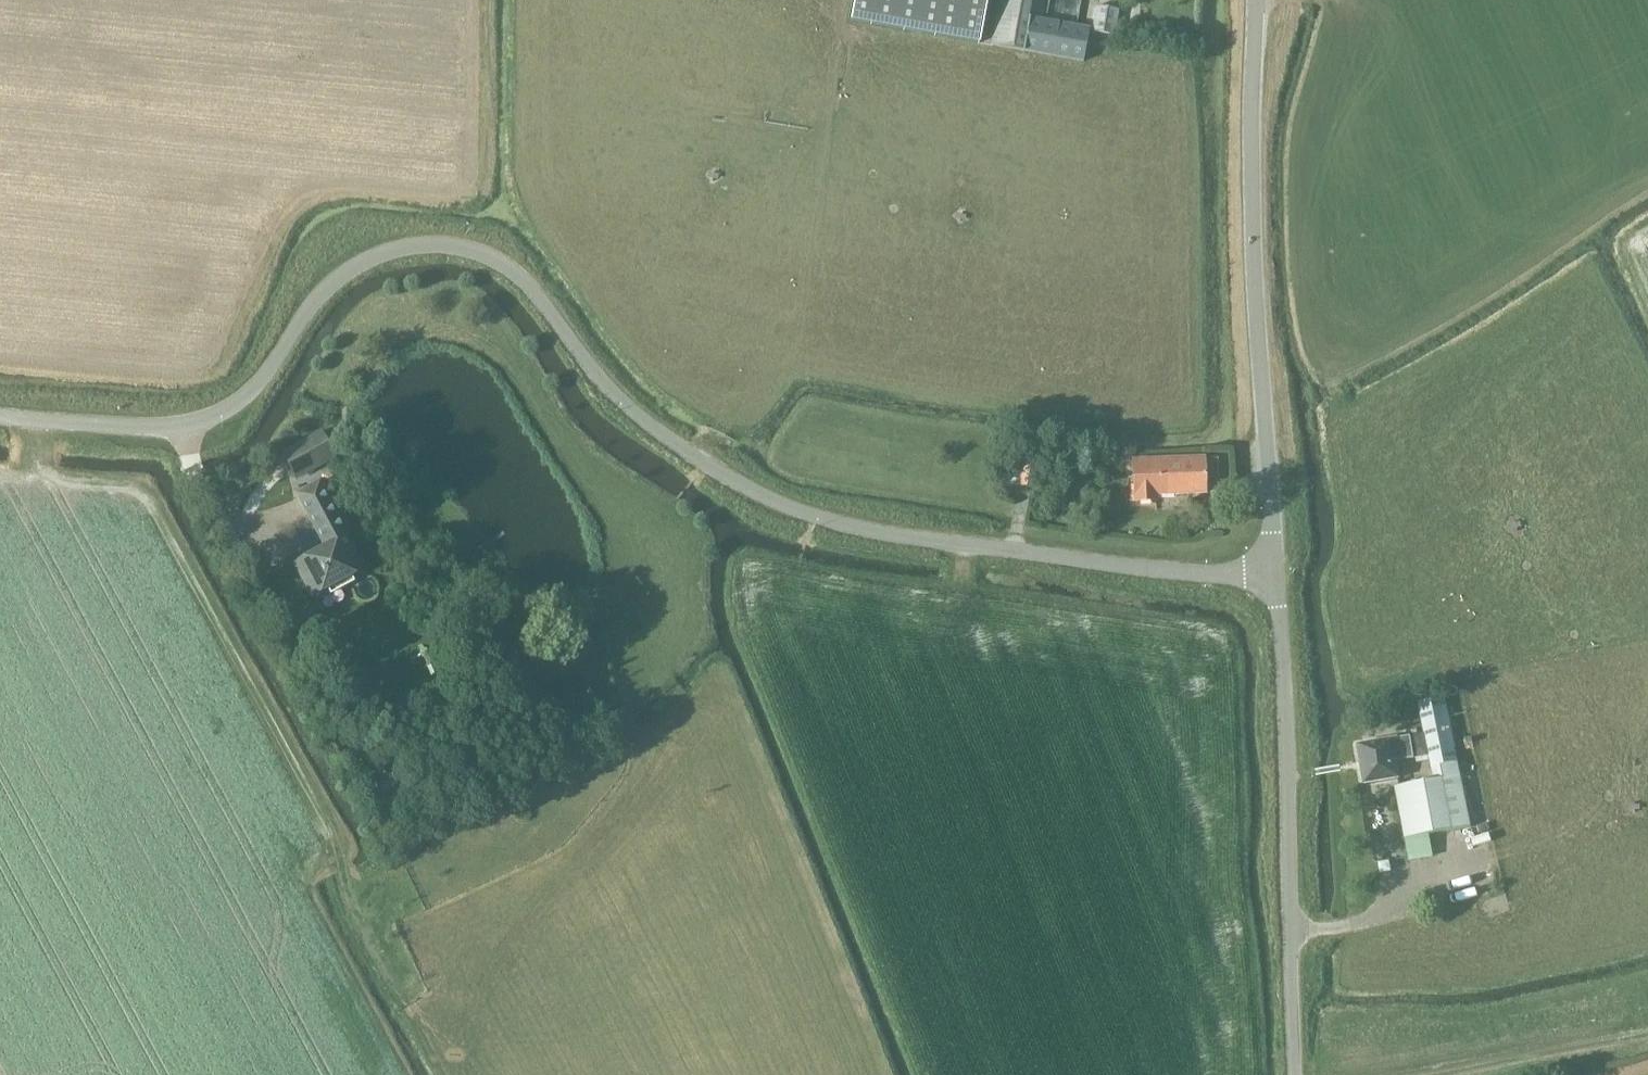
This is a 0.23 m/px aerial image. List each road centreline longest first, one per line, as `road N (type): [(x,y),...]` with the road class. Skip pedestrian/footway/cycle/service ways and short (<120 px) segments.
road 1 (unclassified): [(0,418),(196,424),(254,388),(314,303),(346,273),(391,252),(464,250),(519,276),(597,377),(657,432),(785,508),(847,526),(1097,562),(1275,577)]
road 2 (unclassified): [(1275,577),(1248,145),(1253,0)]
road 3 (unclassified): [(1298,1074),(1275,577)]

